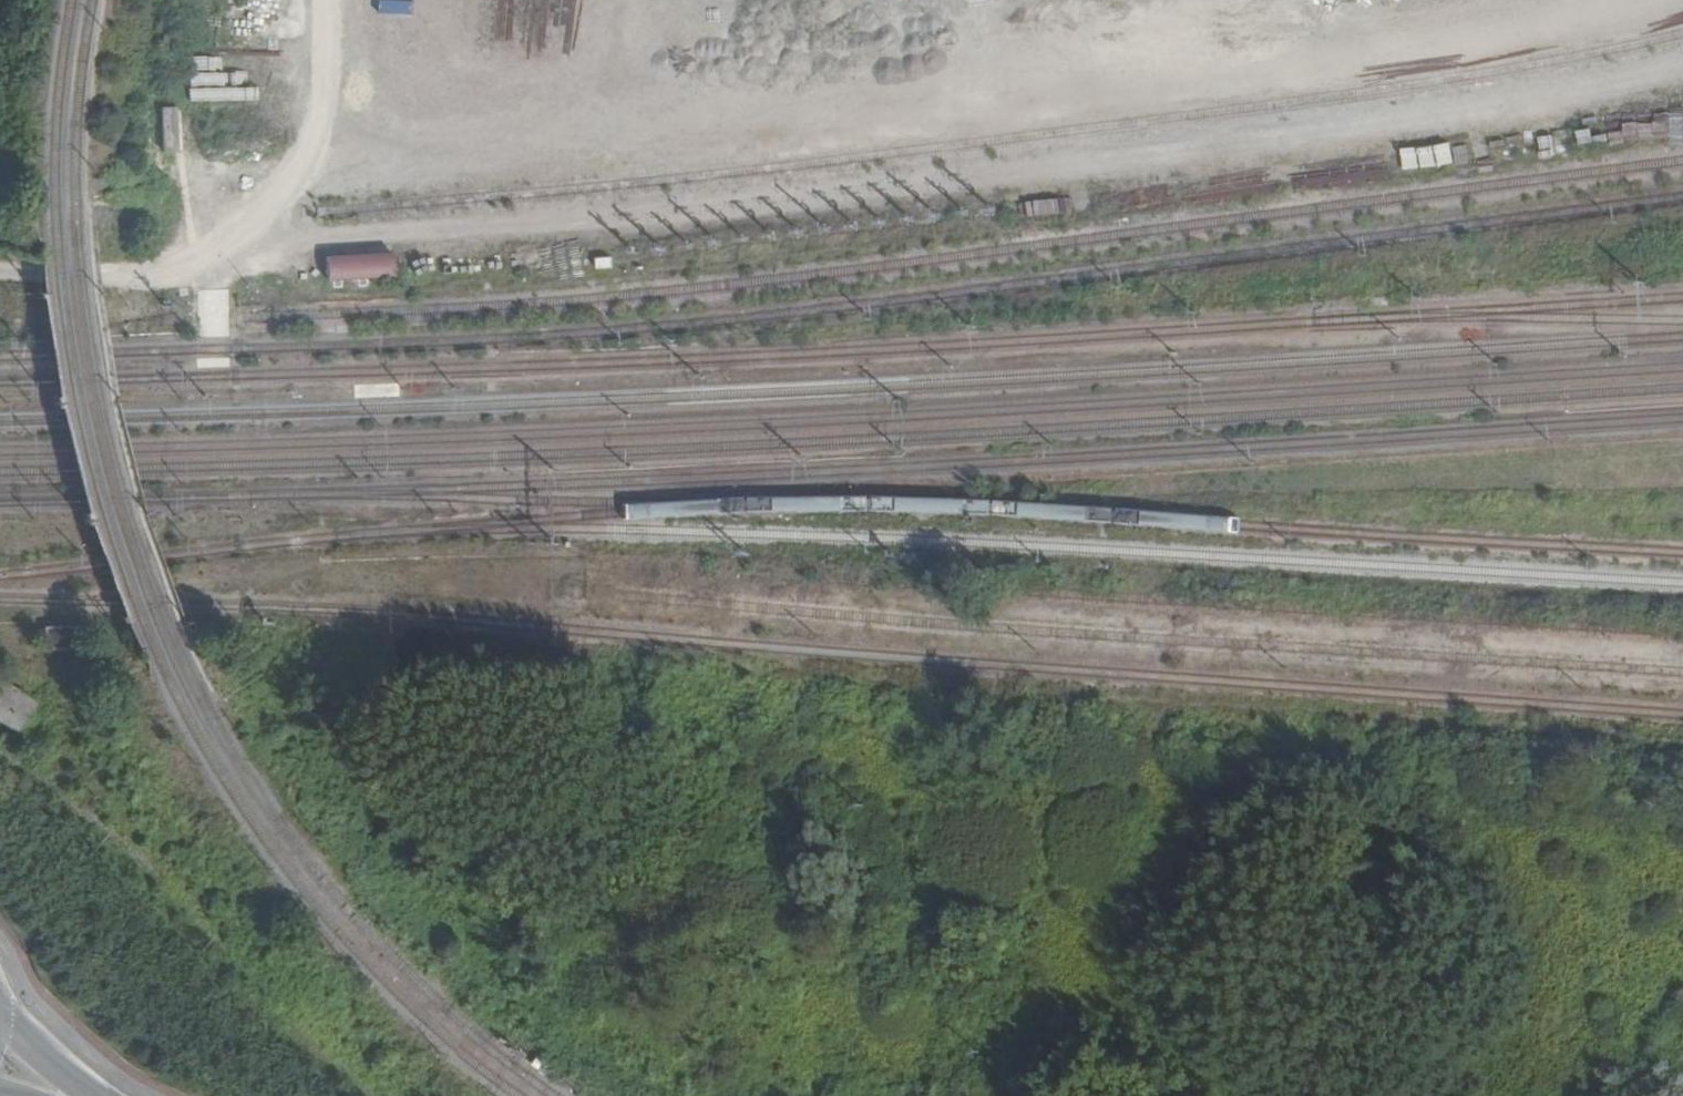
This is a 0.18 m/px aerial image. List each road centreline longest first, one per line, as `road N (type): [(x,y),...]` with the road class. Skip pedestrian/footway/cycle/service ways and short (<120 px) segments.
road 1 (track): [(1682,60),(1508,100),(1014,170),(222,239)]
road 2 (track): [(156,259),(222,239),(366,121),(498,106),(642,68)]
road 3 (track): [(1188,484),(1682,450)]
road 4 (track): [(95,276),(156,259),(196,211),(180,0)]
road 5 (tertiary): [(93,1095),(0,1010)]
road 6 (track): [(366,121),(361,0)]

